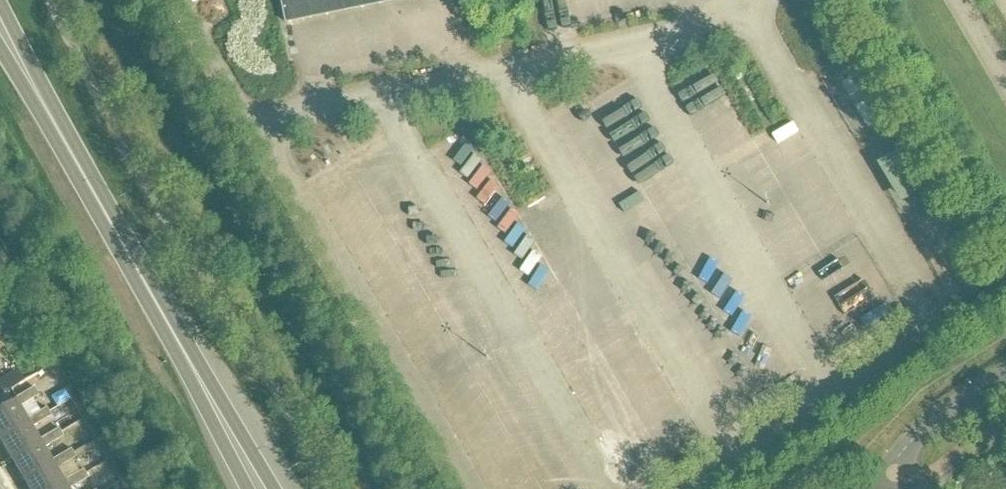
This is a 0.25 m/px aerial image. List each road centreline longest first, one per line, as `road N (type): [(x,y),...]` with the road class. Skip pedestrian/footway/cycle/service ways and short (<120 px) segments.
road 1 (primary): [(179,345),(38,96)]
road 2 (primary): [(274,488),(179,345)]
road 3 (primary): [(179,345),(248,488)]
road 4 (unclassified): [(1005,378),(926,429),(894,466)]

